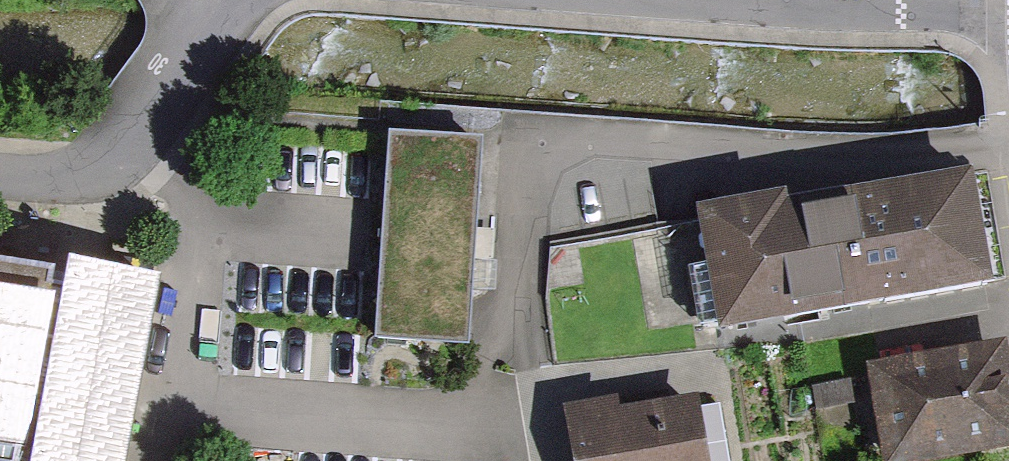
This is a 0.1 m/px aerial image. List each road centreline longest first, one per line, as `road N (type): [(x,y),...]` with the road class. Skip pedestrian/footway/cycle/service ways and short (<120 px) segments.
road 1 (residential): [(135,151),(196,228),(179,413),(505,438),(535,184),(554,161),(586,152),(885,171),(1008,159)]
road 2 (residential): [(729,0),(1008,7)]
road 3 (residential): [(232,0),(135,151)]
road 4 (residential): [(135,151),(107,177),(68,183),(0,177)]

